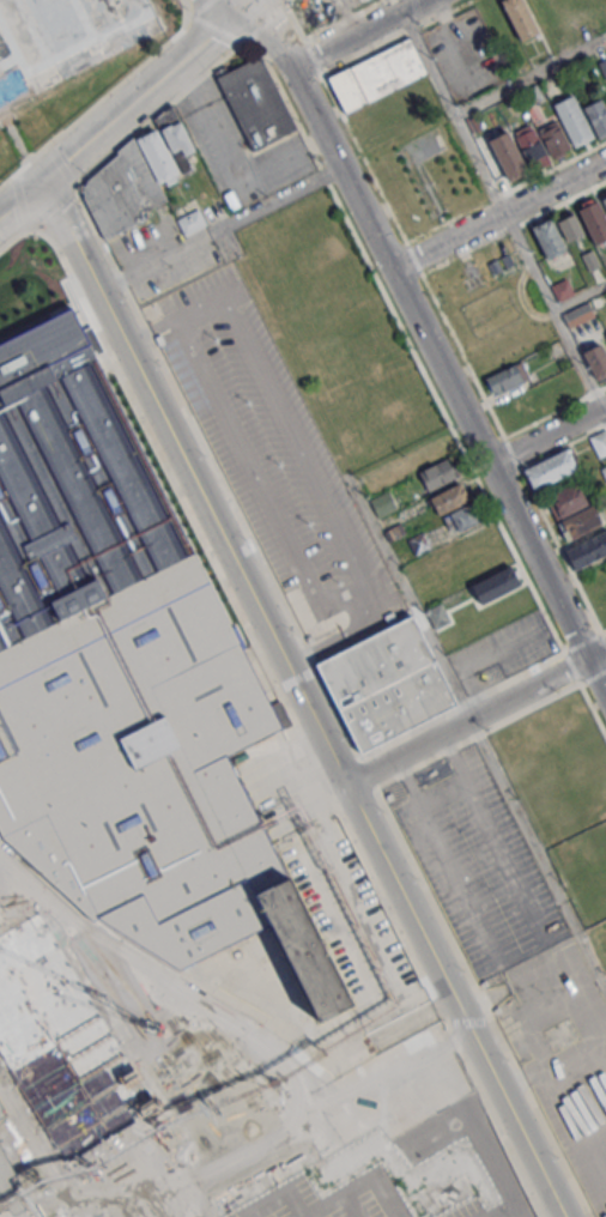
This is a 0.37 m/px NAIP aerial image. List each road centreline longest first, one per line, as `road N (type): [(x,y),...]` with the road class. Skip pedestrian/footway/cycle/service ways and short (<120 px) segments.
road 1 (residential): [(562,1216),(42,181)]
road 2 (residential): [(605,697),(284,53),(242,10)]
road 3 (residential): [(345,785),(588,660)]
road 4 (tertiary): [(42,181),(242,10)]
road 5 (residential): [(392,270),(605,162)]
road 6 (residential): [(291,68),(427,0)]
road 7 (residential): [(491,466),(605,407)]

